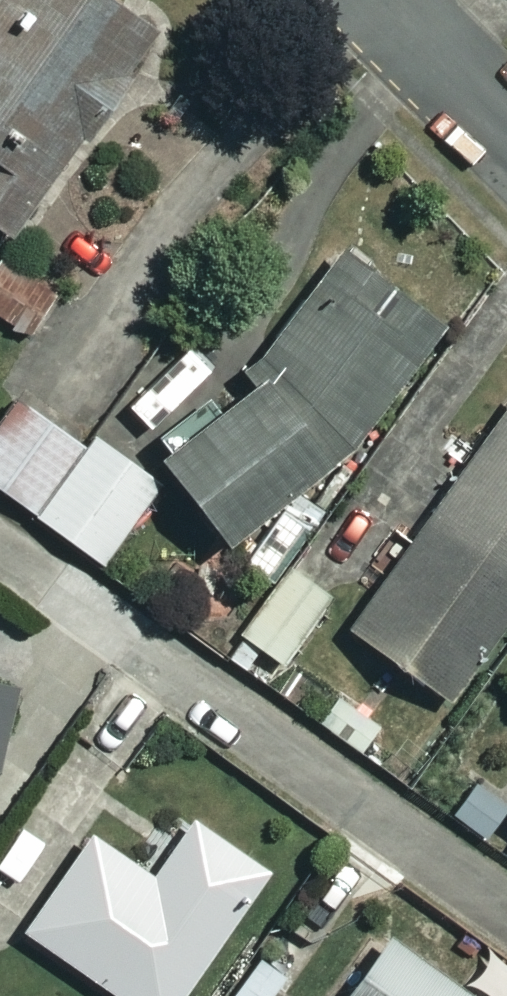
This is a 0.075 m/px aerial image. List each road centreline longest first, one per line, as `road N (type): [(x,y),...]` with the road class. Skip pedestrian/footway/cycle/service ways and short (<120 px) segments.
road 1 (residential): [(379,0),(506,122)]

